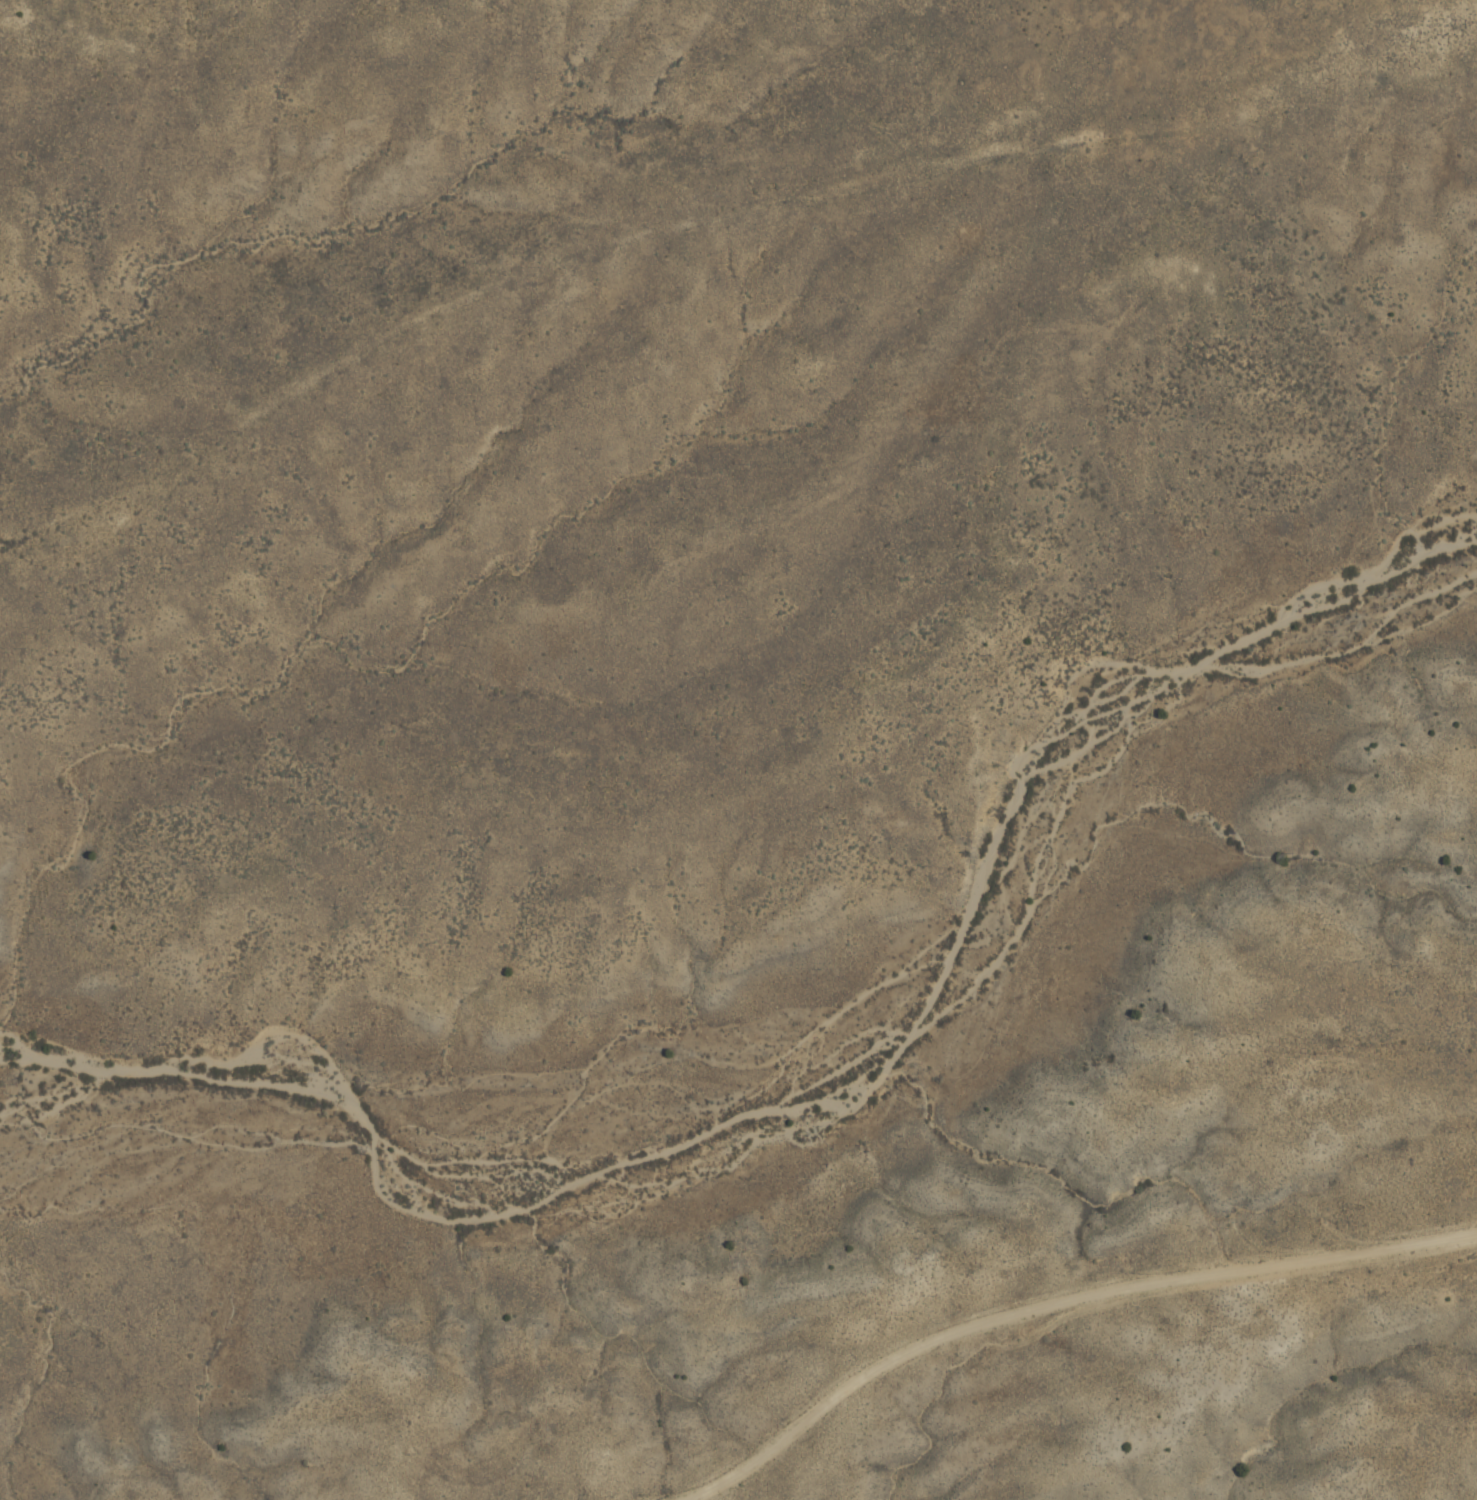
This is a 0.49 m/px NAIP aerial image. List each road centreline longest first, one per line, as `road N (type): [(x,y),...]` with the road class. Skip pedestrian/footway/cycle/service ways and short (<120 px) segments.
road 1 (track): [(675,1499),(728,1481),(936,1333),(1476,1242)]

